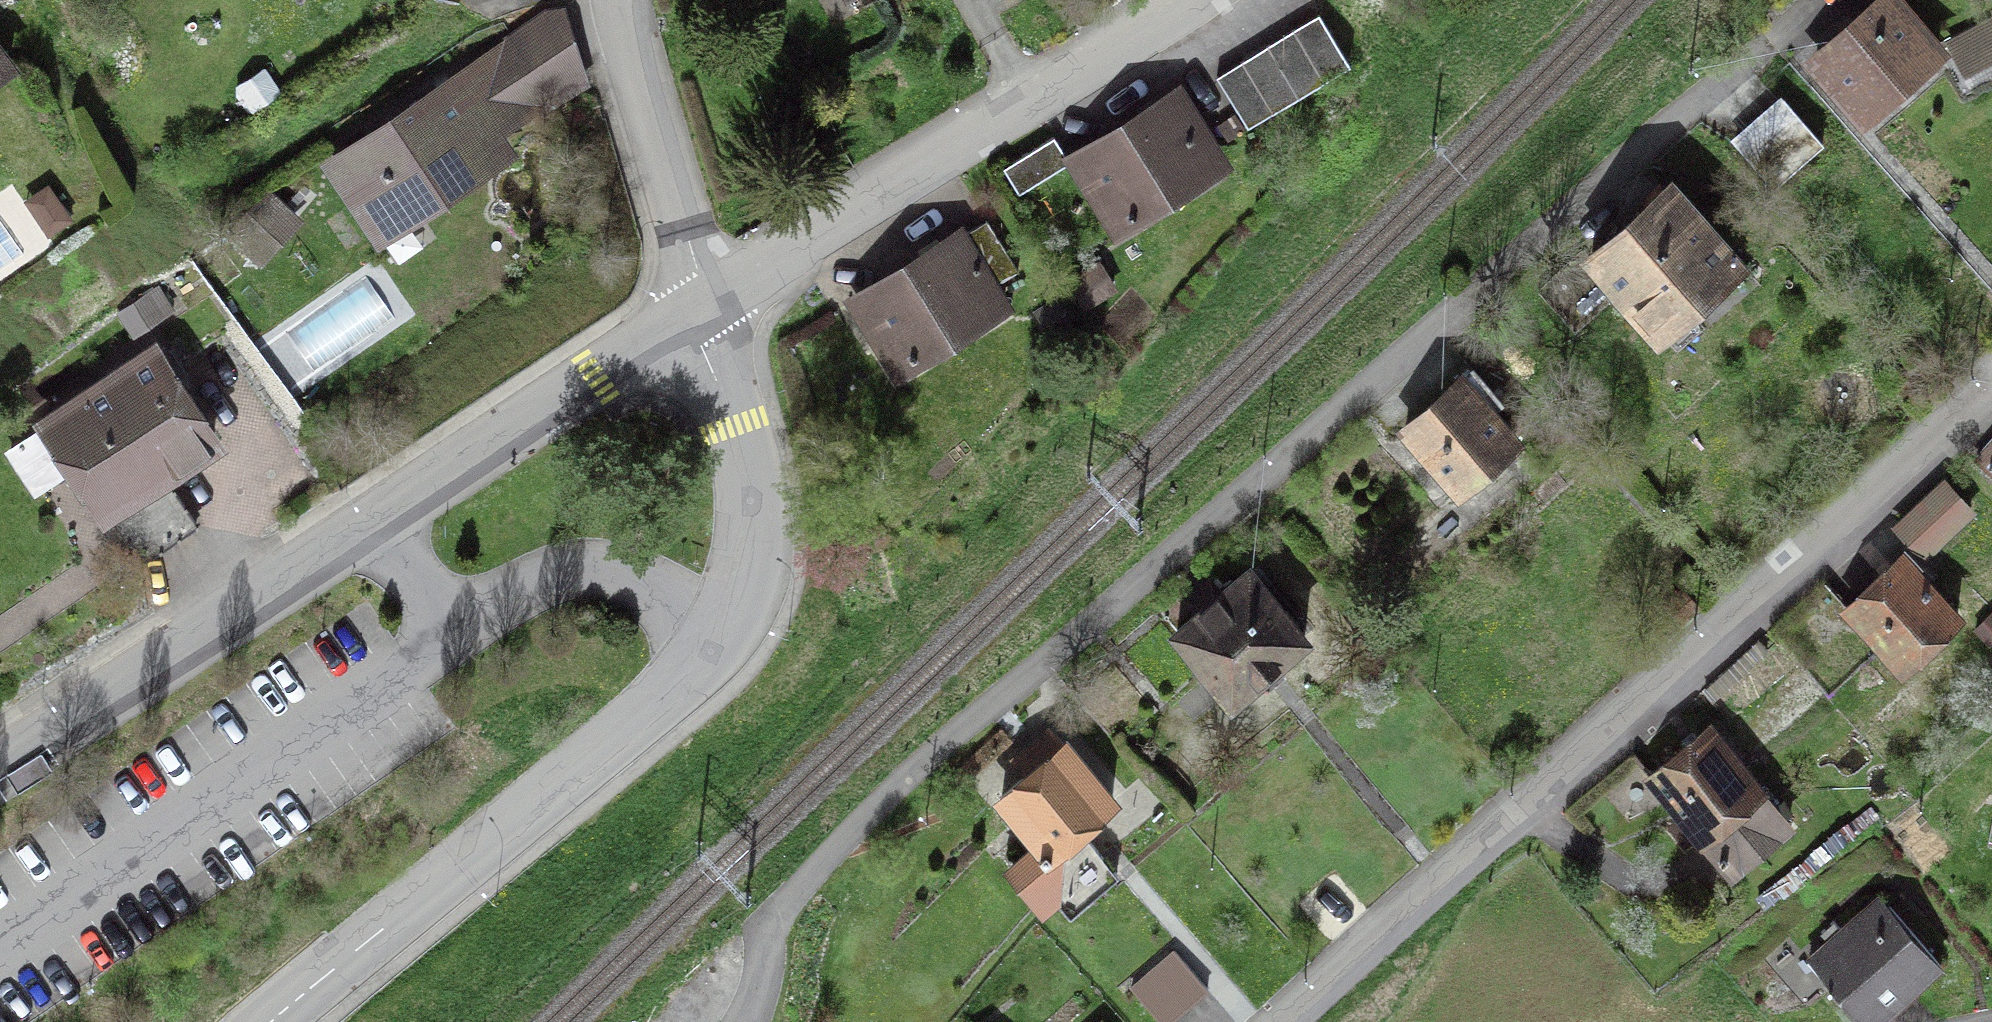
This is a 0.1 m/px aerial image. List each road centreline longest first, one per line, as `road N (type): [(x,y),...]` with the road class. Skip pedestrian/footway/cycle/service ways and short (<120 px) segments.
road 1 (residential): [(1729,91),(1541,266),(830,869),(772,948),(759,1021)]
road 2 (residential): [(273,1021),(521,829),(729,650),(752,603),(766,502),(695,315)]
road 3 (residential): [(1991,398),(1304,1021)]
road 4 (residential): [(0,771),(695,315)]
road 5 (residential): [(695,315),(1028,122),(1211,0)]
road 6 (residential): [(695,315),(635,0)]

